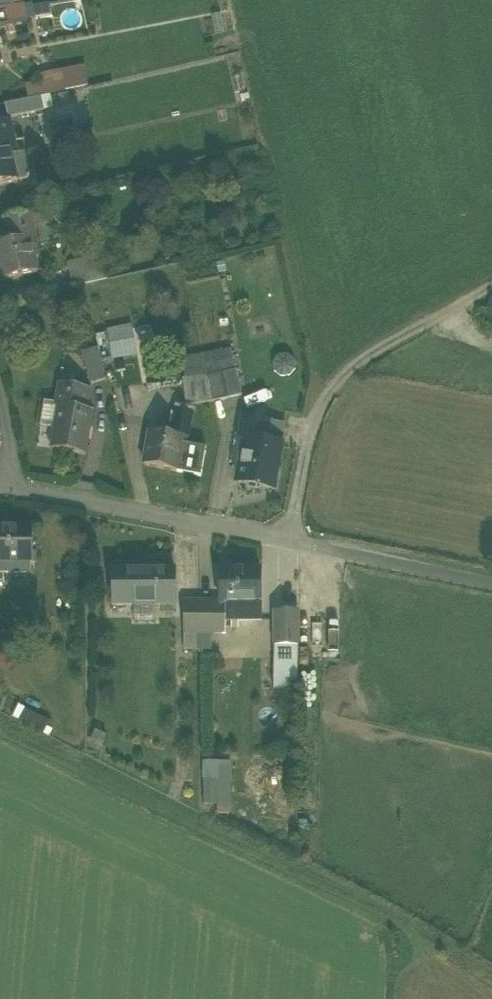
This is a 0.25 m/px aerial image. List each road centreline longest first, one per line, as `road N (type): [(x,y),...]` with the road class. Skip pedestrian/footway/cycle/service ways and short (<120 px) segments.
road 1 (track): [(0,722),(420,931),(491,978)]
road 2 (residential): [(287,541),(23,489)]
road 3 (unclassified): [(491,582),(287,541)]

